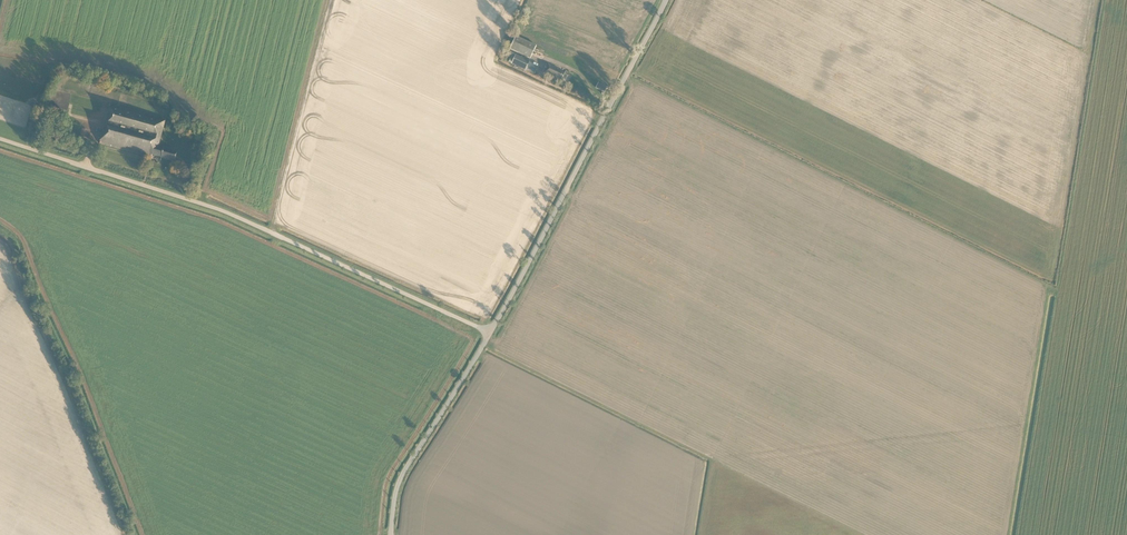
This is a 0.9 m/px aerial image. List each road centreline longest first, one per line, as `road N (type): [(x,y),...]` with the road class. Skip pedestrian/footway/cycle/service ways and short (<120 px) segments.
road 1 (unclassified): [(490,333),(230,214),(0,139)]
road 2 (tertiary): [(490,333),(665,0)]
road 3 (tertiary): [(390,534),(401,477),(490,333)]

